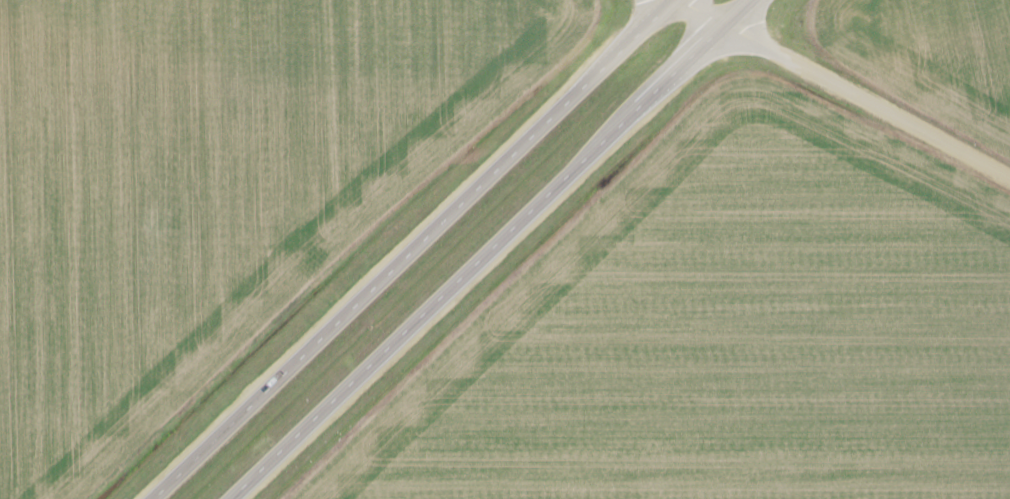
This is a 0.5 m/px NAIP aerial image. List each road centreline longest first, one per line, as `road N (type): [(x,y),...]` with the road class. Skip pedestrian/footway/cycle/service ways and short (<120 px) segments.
road 1 (trunk): [(668,0),(149,498)]
road 2 (trunk): [(234,498),(745,0)]
road 3 (residential): [(1009,178),(681,0)]

